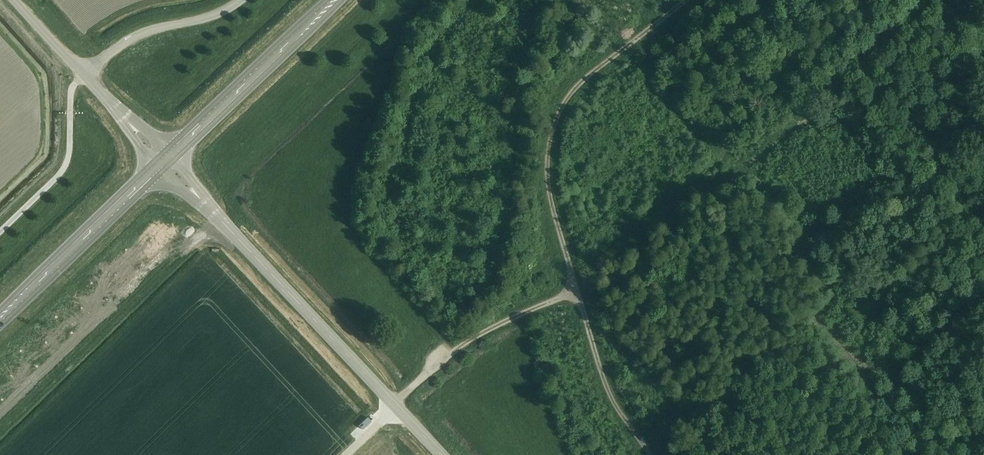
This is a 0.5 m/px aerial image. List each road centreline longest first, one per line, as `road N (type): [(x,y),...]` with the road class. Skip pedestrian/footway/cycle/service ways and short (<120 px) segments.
road 1 (track): [(687,0),(573,94),(549,138),(544,190),(575,293)]
road 2 (unclassified): [(442,454),(203,201)]
road 3 (track): [(459,346),(575,293),(604,379),(650,454)]
road 4 (trunk): [(169,155),(331,0)]
road 5 (trunk): [(0,319),(159,166)]
road 6 (unclassified): [(86,76),(145,31),(206,21),(242,0)]

